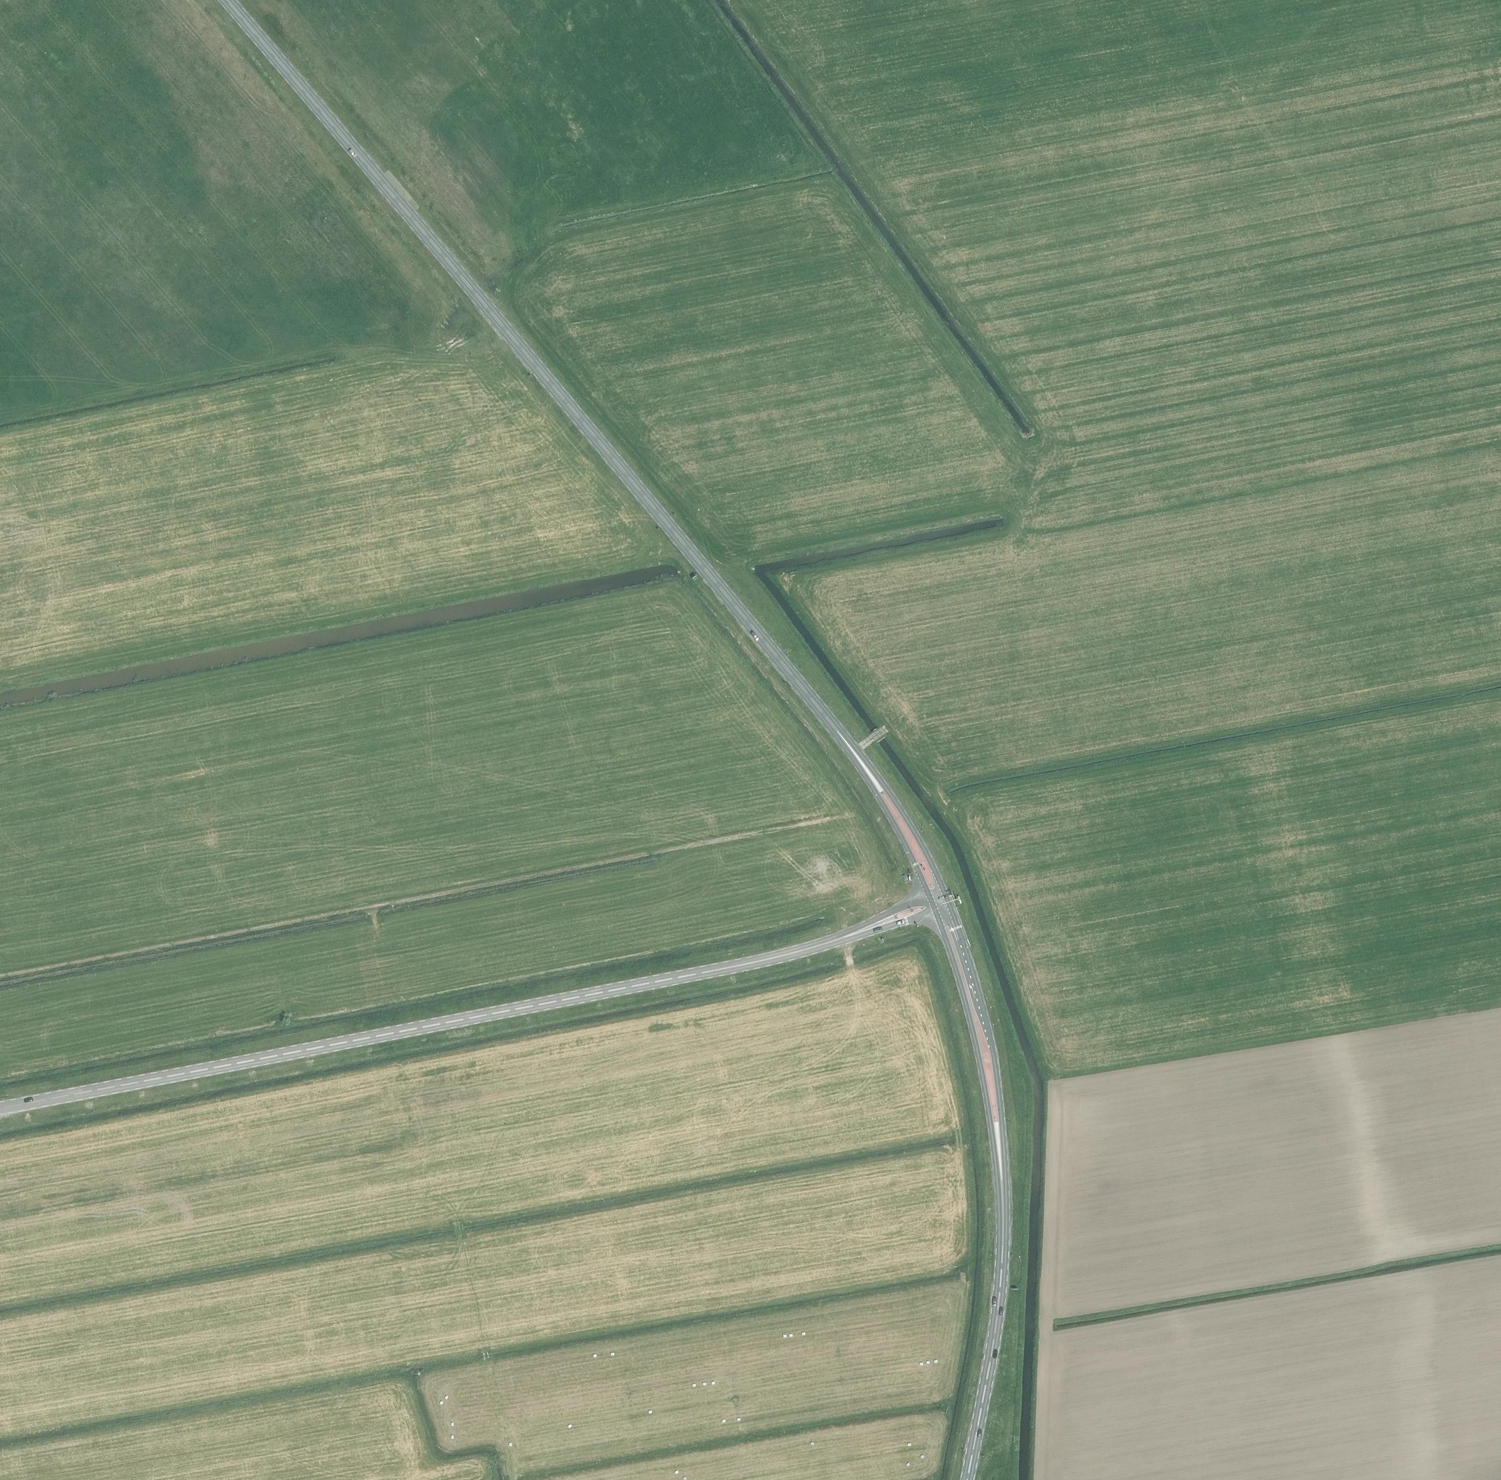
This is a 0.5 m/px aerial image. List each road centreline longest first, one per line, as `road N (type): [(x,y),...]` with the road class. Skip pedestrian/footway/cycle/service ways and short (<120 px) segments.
road 1 (primary): [(838,733),(225,0)]
road 2 (tertiary): [(837,939),(696,974),(0,1108)]
road 3 (primary): [(968,1479),(1002,1275),(1002,1181)]
road 4 (primary): [(1002,1181),(990,1039),(947,898)]
road 5 (primary): [(935,911),(970,1018),(1002,1181)]
road 6 (primary): [(947,898),(898,807),(838,733)]
road 7 (primary): [(838,733),(929,898)]

